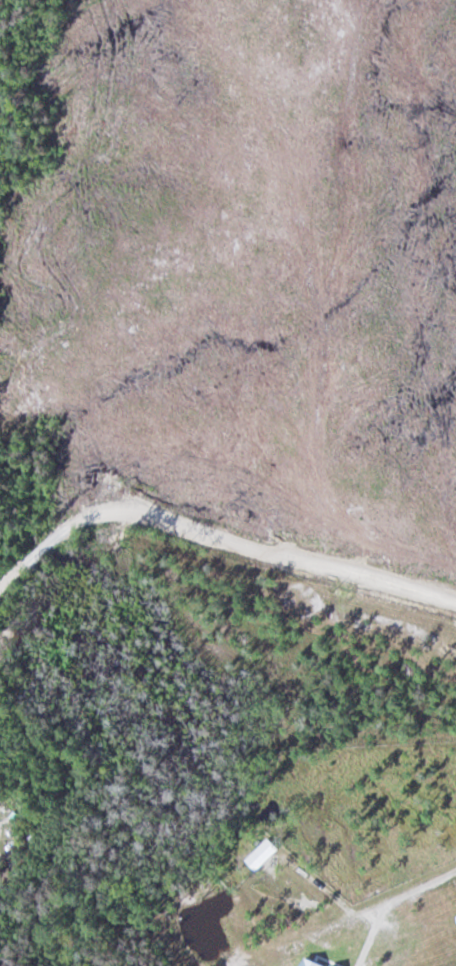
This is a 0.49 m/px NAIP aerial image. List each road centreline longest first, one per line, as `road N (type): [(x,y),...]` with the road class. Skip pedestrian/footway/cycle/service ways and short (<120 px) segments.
road 1 (track): [(455,599),(123,510),(72,523),(0,587)]

